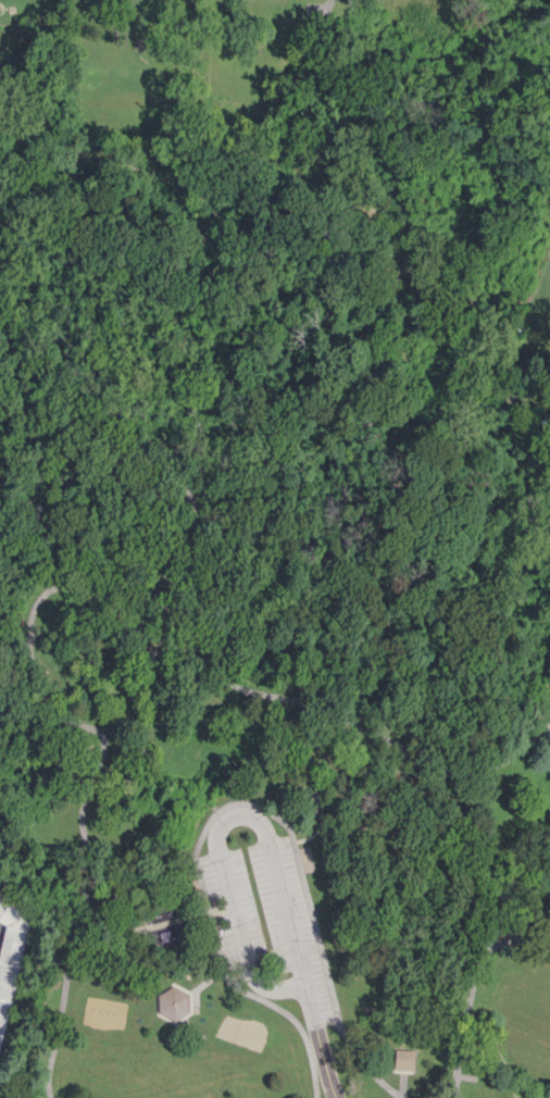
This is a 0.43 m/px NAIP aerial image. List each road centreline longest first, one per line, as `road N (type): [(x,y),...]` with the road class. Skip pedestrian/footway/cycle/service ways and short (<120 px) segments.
road 1 (residential): [(308,983),(266,835),(254,821),(227,823),(213,847),(253,976),(275,985),(308,983)]
road 2 (residential): [(342,1097),(308,983)]

